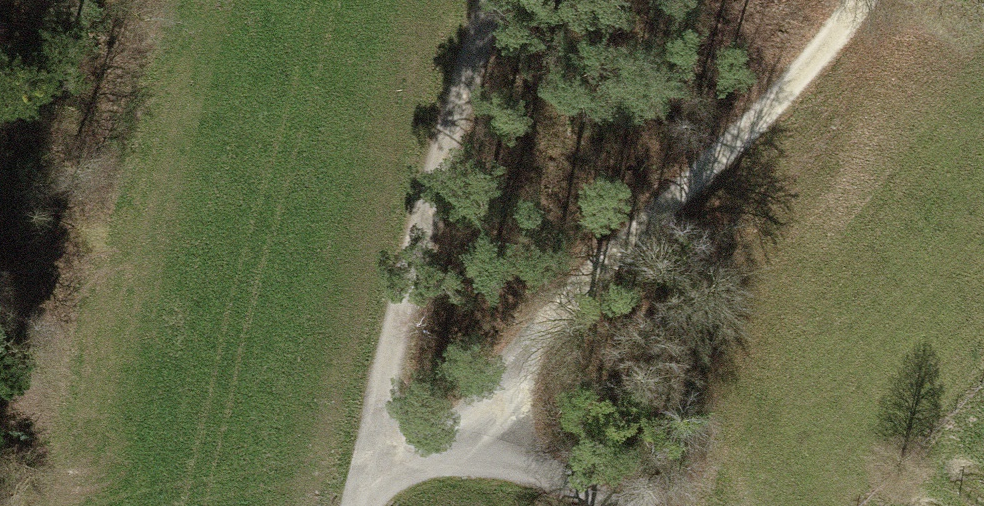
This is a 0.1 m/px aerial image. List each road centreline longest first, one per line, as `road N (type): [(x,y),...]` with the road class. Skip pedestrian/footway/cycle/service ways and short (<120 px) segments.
road 1 (track): [(359,498),(788,86),(857,0)]
road 2 (track): [(359,498),(431,182),(486,0)]
road 3 (track): [(622,505),(435,433)]

